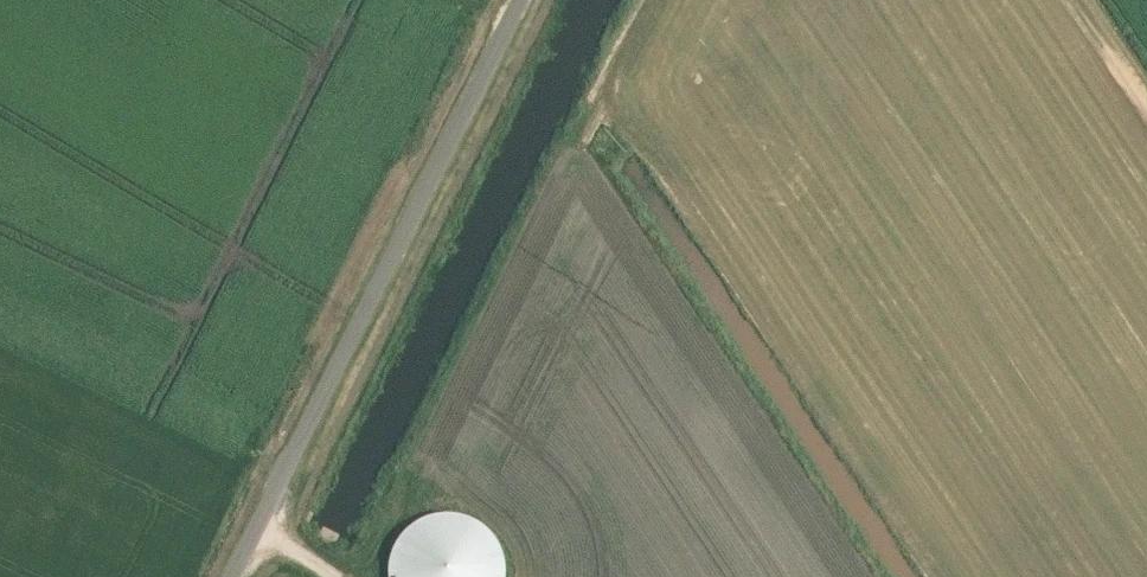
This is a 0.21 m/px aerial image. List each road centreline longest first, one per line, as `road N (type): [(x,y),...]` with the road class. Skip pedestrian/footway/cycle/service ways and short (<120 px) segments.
road 1 (unclassified): [(230,576),(519,0)]

